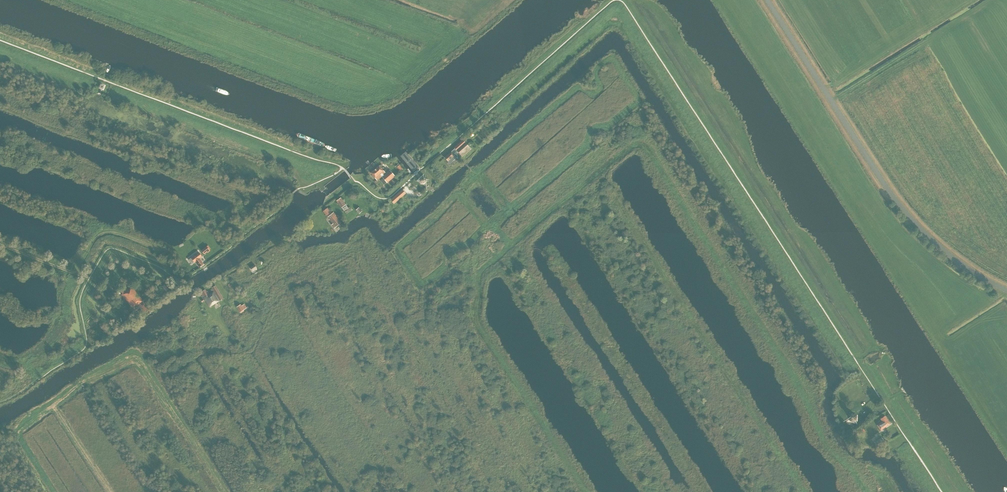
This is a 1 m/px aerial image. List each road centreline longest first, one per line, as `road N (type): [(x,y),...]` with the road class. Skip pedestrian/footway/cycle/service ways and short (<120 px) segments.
road 1 (tertiary): [(767,0),(896,202),(961,264),(1006,291)]
road 2 (track): [(186,259),(101,234),(74,273),(111,285)]

